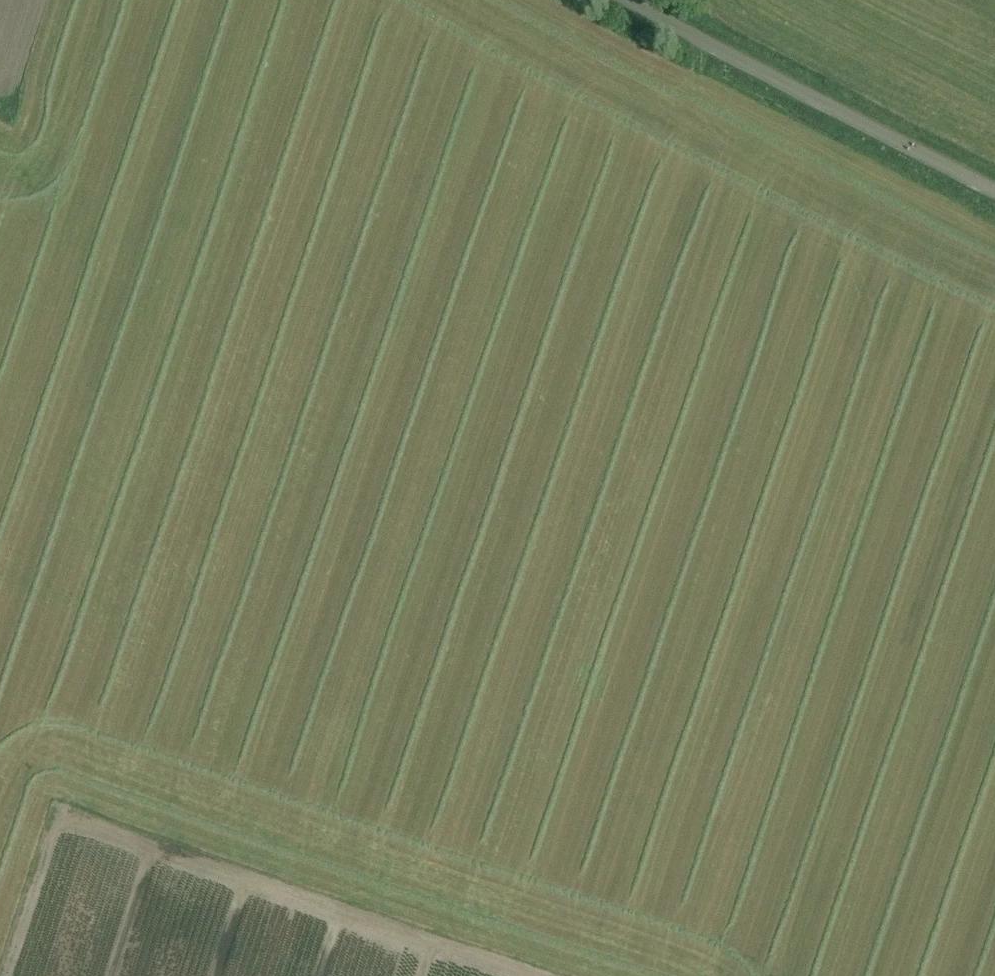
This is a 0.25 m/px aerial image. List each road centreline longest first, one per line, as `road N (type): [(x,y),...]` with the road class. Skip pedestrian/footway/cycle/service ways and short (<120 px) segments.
road 1 (unclassified): [(994,194),(625,0)]

